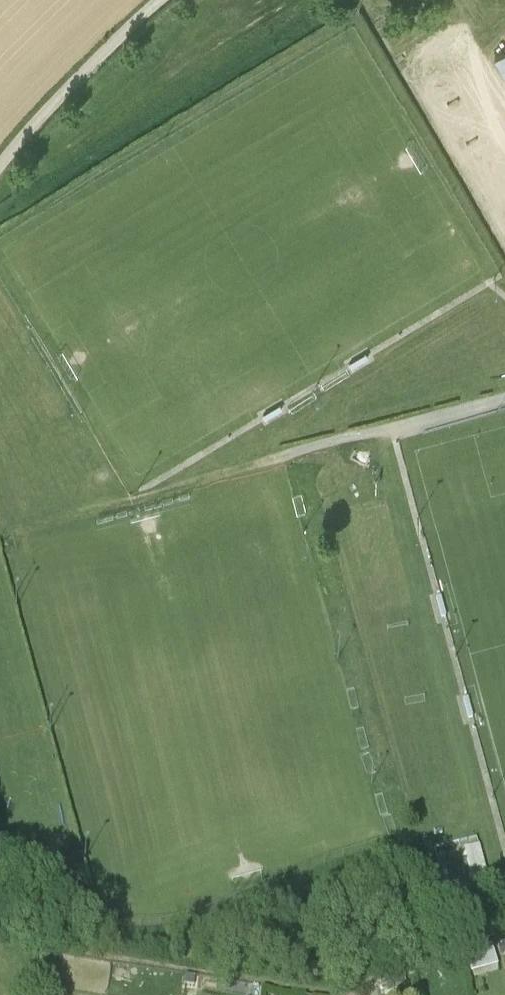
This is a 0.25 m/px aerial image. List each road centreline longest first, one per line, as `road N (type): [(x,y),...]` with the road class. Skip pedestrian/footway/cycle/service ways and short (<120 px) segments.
road 1 (unclassified): [(158,0),(0,164)]

